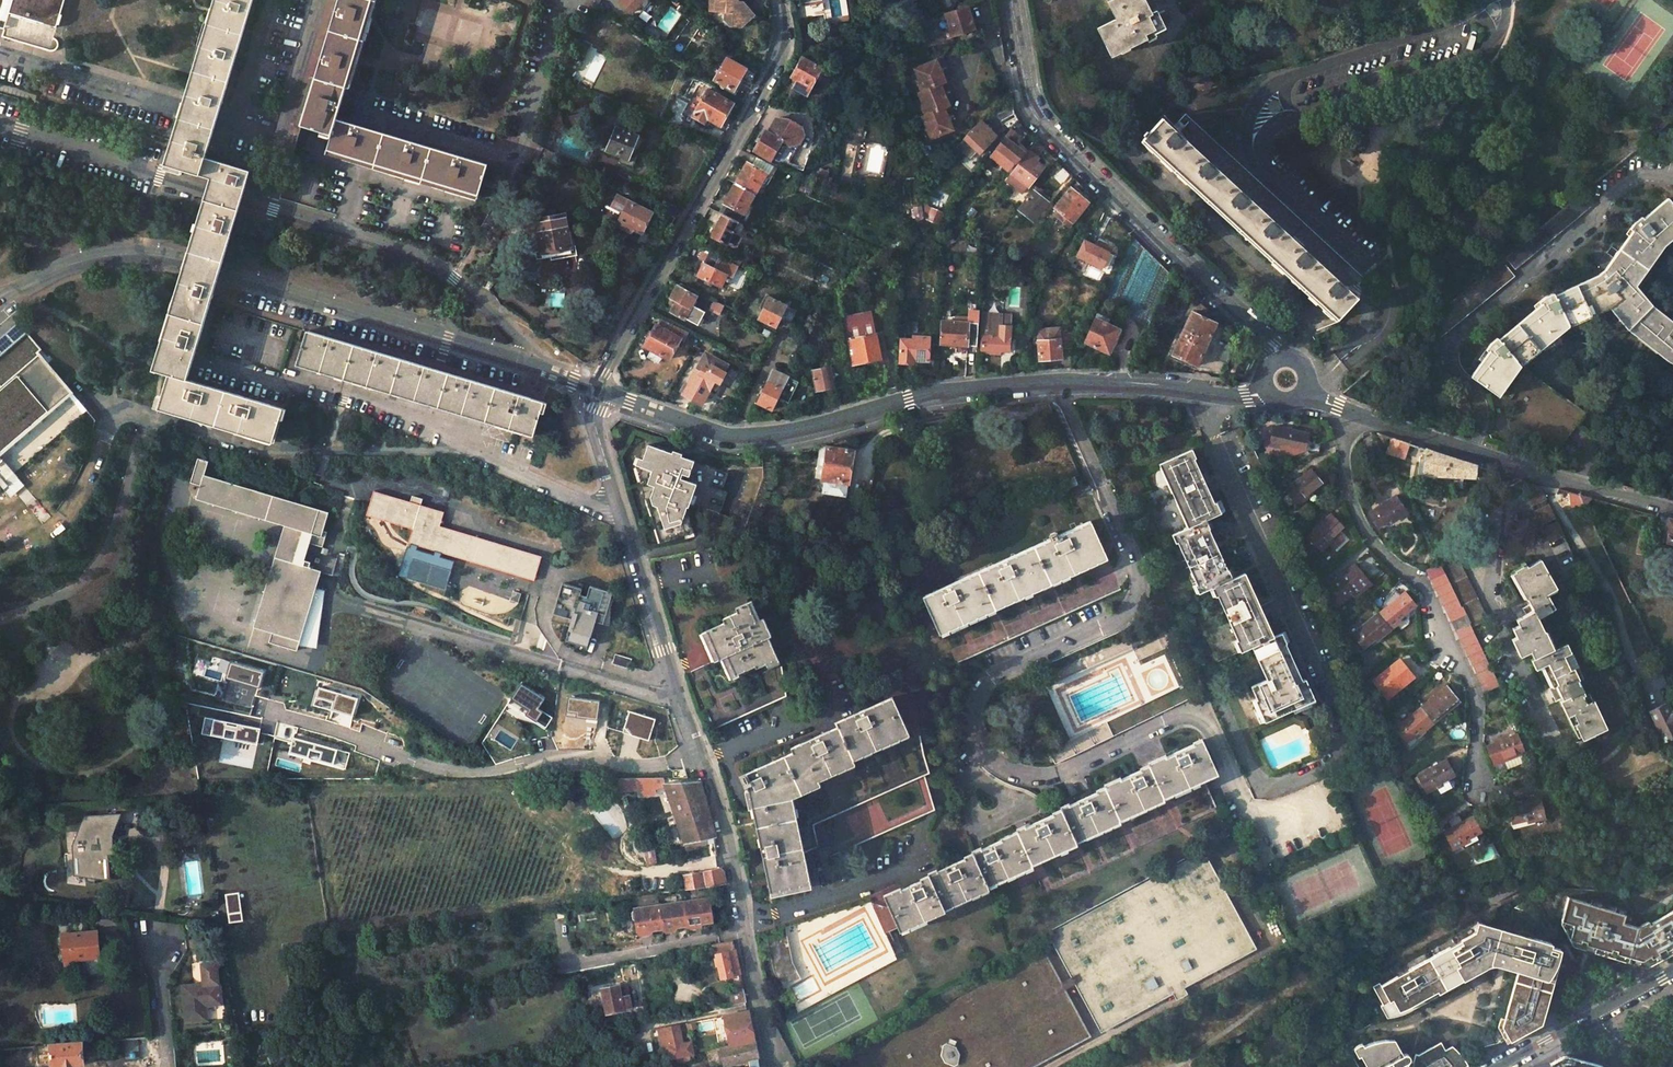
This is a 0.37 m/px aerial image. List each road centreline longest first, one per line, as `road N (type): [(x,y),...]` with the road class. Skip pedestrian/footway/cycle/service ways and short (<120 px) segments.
road 1 (unclassified): [(600,389),(740,433),(982,387),(1103,384),(1247,396),(1267,390)]
road 2 (residential): [(520,362),(510,330),(424,259),(0,126)]
road 3 (residential): [(626,522),(724,831),(771,1066)]
road 4 (unclassified): [(520,362),(160,256),(89,259),(0,298)]
road 5 (residential): [(111,407),(269,451),(469,451),(626,522)]
road 6 (residential): [(1009,0),(1031,115),(1283,356)]
road 7 (residential): [(779,0),(781,55),(600,389)]
road 8 (residential): [(1347,408),(1350,503),(1380,553),(1425,588),(1475,689),(1478,784)]
road 9 (unclassified): [(1347,408),(1672,509)]
road 10 (residential): [(237,123),(0,54)]
road 11 (secondary): [(1672,971),(1499,1066)]
road 12 (residential): [(237,123),(279,136),(321,0)]
road 13 (residential): [(569,0),(525,143),(513,155)]
road 14 (residential): [(600,389),(594,420),(626,522)]
road 15 (residential): [(274,0),(237,123)]

